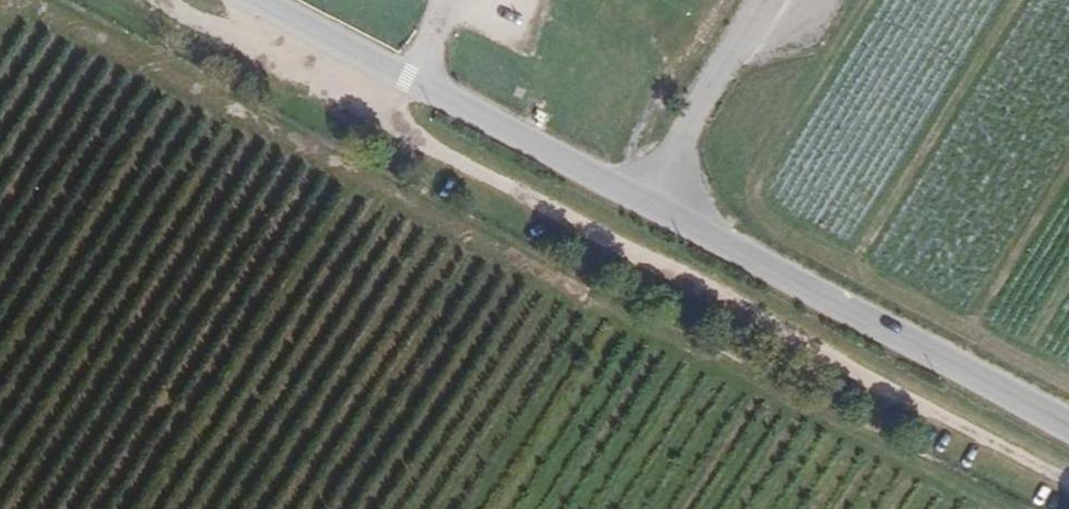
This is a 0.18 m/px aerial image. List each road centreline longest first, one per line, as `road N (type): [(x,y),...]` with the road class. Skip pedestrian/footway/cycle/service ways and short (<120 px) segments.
road 1 (track): [(985,508),(24,0)]
road 2 (unclassified): [(260,0),(1068,427)]
road 3 (track): [(1068,380),(754,219)]
road 4 (track): [(849,267),(1014,0)]
road 5 (track): [(1068,171),(971,330)]

